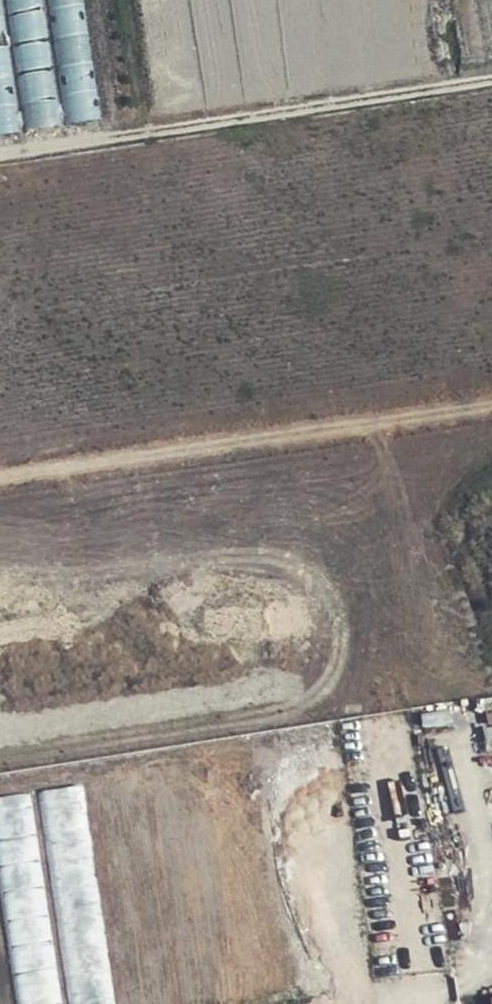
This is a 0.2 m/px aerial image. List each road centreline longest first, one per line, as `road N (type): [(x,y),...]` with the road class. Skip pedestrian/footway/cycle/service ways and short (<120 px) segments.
road 1 (track): [(491,78),(0,154)]
road 2 (unclassified): [(0,482),(491,411)]

